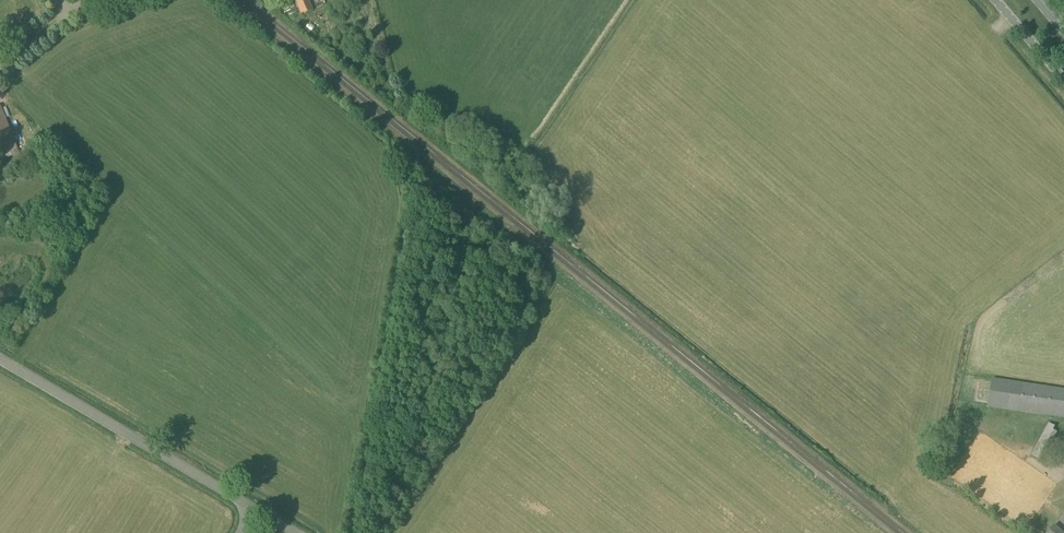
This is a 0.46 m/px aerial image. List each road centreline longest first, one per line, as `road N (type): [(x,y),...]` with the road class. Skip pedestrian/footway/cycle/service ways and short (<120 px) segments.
road 1 (unclassified): [(252,508),(0,359)]

